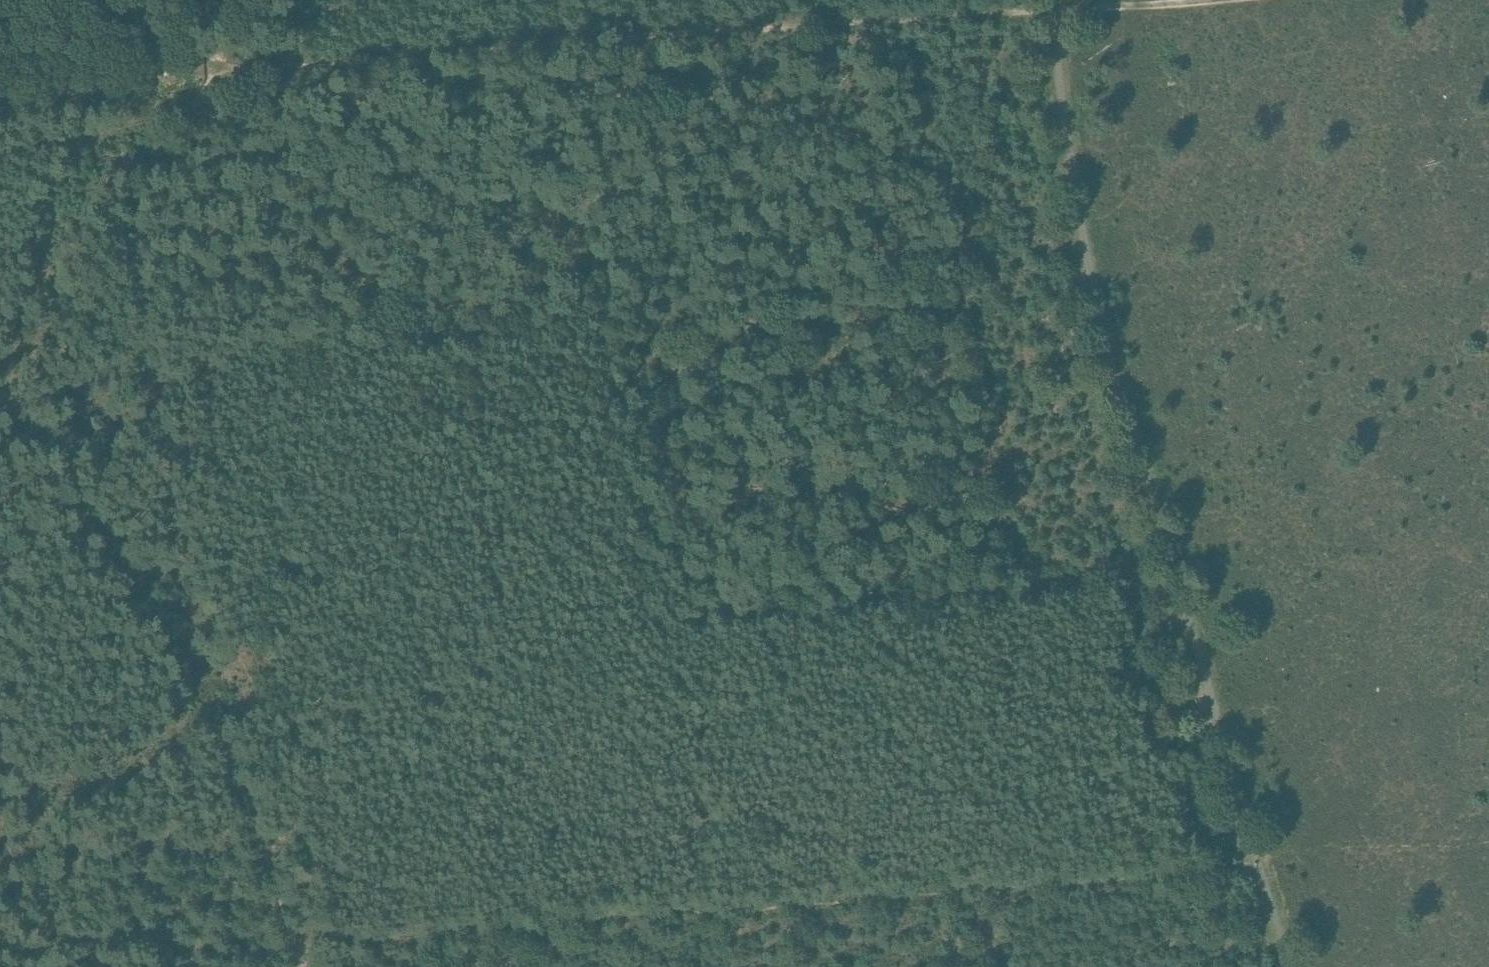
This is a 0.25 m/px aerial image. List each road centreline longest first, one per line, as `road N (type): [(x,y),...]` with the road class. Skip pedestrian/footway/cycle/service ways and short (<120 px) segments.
road 1 (track): [(1052,9),(512,45),(262,72),(172,69),(145,81),(0,89)]
road 2 (track): [(1182,0),(1052,9)]

